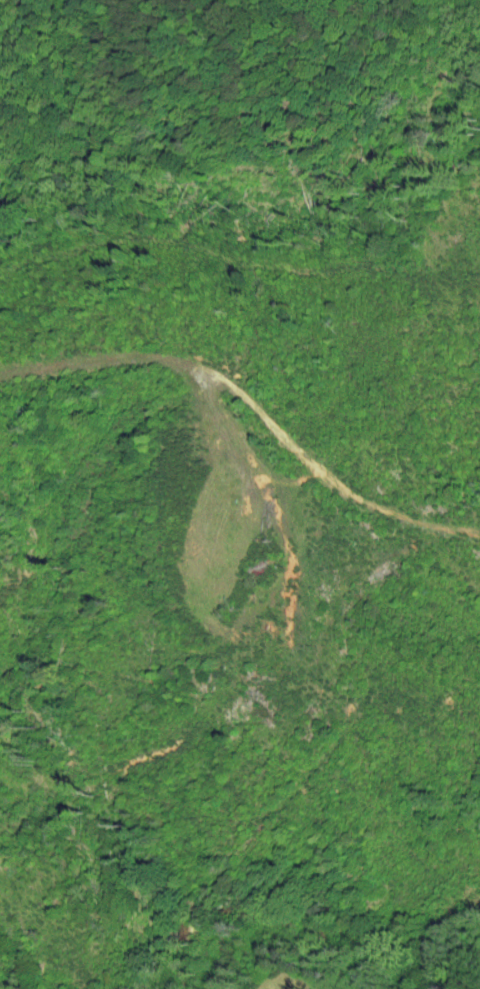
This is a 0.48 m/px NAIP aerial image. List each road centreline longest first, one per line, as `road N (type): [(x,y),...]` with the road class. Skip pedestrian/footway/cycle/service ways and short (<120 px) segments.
road 1 (track): [(0,371),(174,359),(227,382),(319,472),(377,510),(479,534)]

